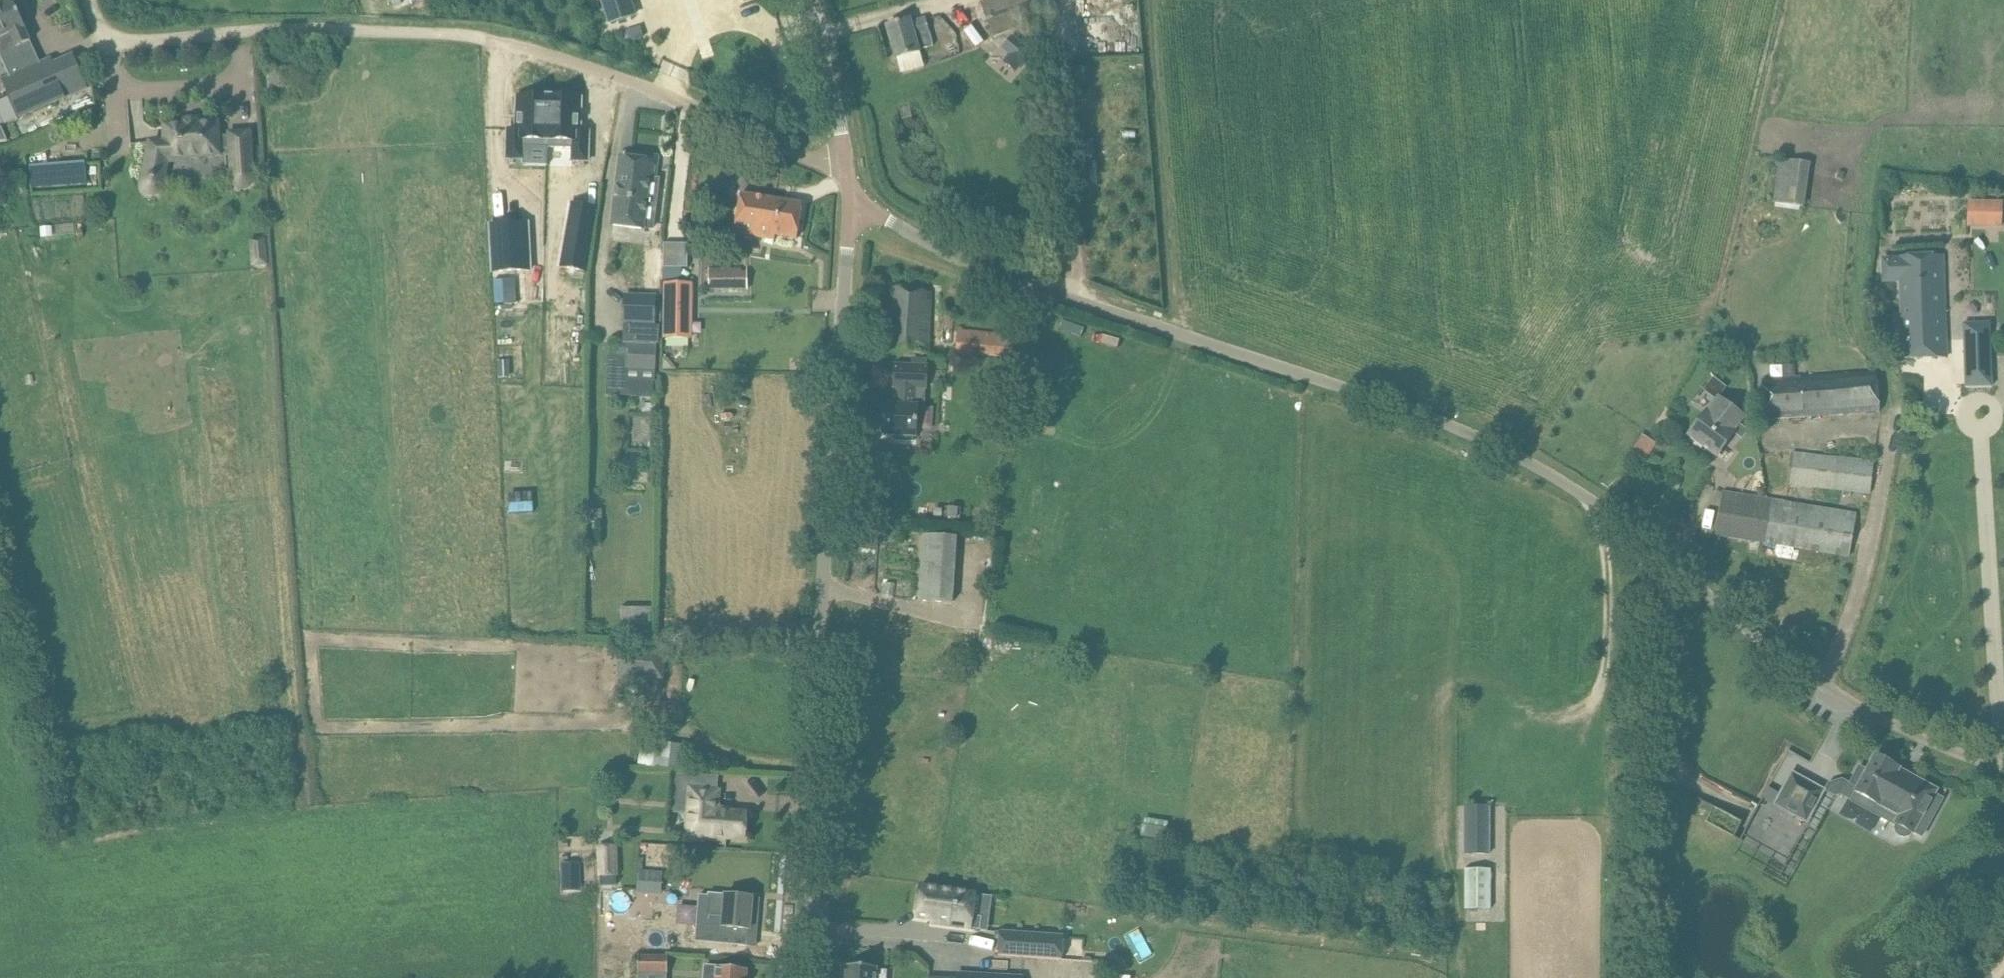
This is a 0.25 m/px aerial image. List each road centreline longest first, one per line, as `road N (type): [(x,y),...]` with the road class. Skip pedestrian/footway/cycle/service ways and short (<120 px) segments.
road 1 (residential): [(2003,774),(1935,749),(1811,673),(1659,545),(1496,447),(962,256),(895,228),(850,190)]
road 2 (residential): [(793,977),(850,190)]
road 3 (track): [(482,38),(112,41),(90,0)]
road 4 (residential): [(850,190),(821,161),(581,56),(482,38)]
road 5 (residential): [(810,0),(833,69),(850,190)]

